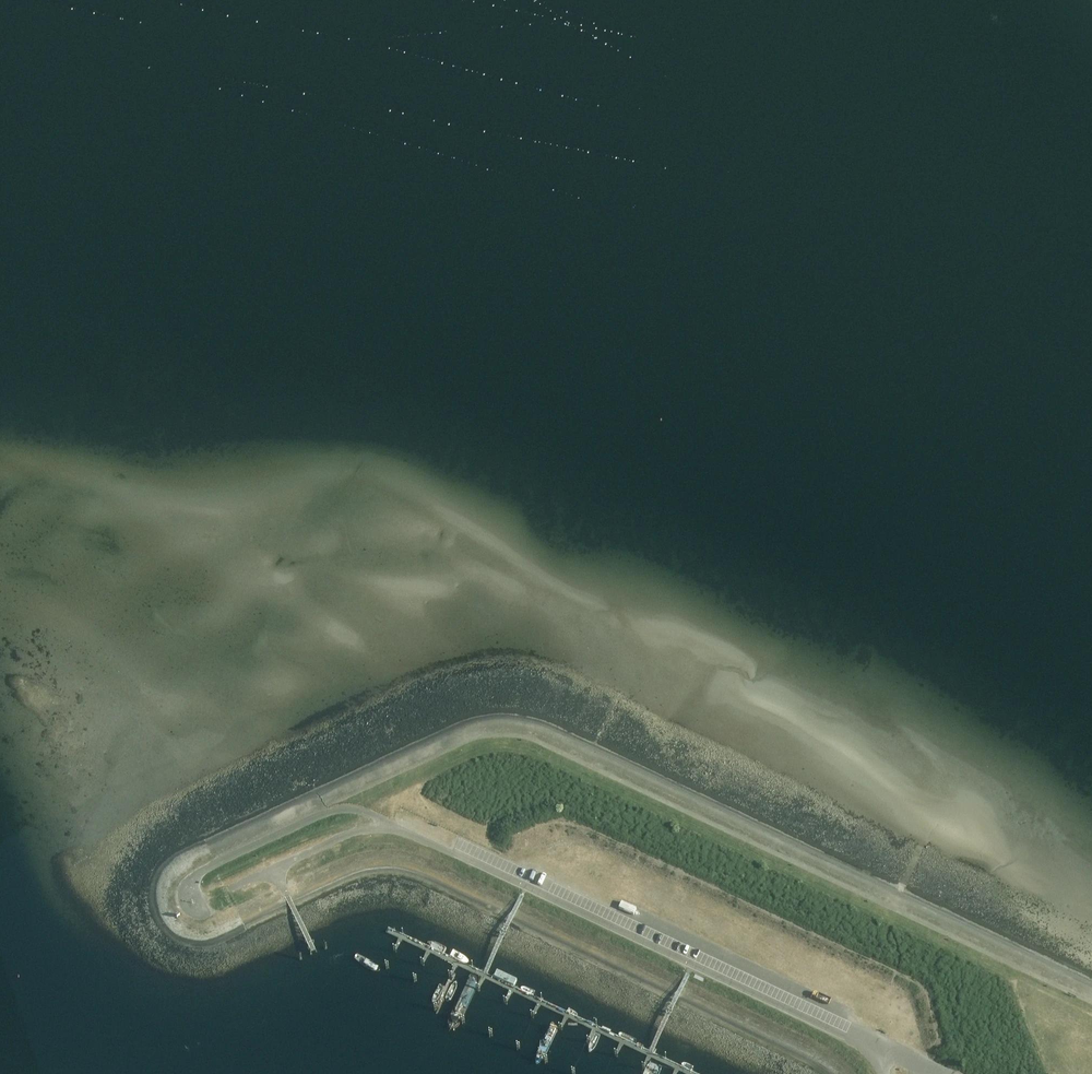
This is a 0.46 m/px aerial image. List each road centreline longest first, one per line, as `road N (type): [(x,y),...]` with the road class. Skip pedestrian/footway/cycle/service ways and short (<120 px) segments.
road 1 (unclassified): [(193,875),(314,819),(369,814),(878,1049)]

